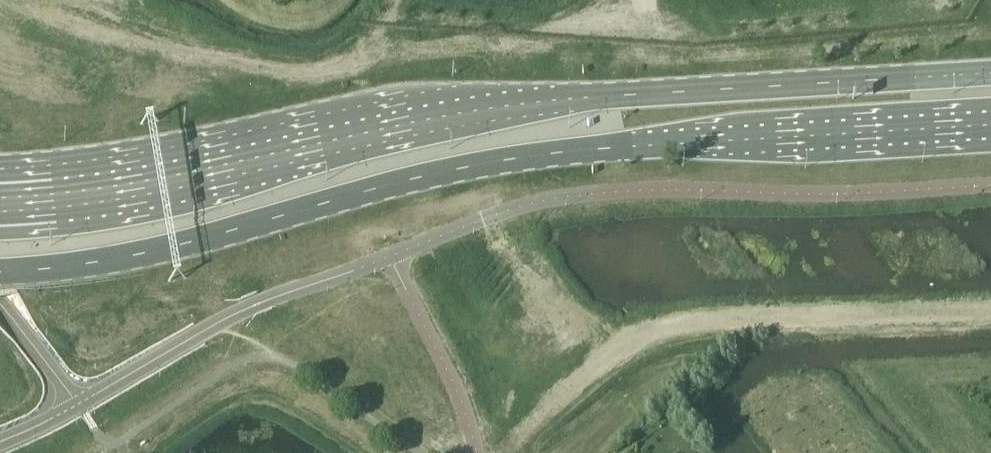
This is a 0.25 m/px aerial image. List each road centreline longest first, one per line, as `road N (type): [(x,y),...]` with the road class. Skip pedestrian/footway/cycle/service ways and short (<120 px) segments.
road 1 (tertiary): [(0,271),(203,237),(400,180),(513,159),(990,126)]
road 2 (tertiary): [(990,73),(482,107),(149,174),(0,186)]

